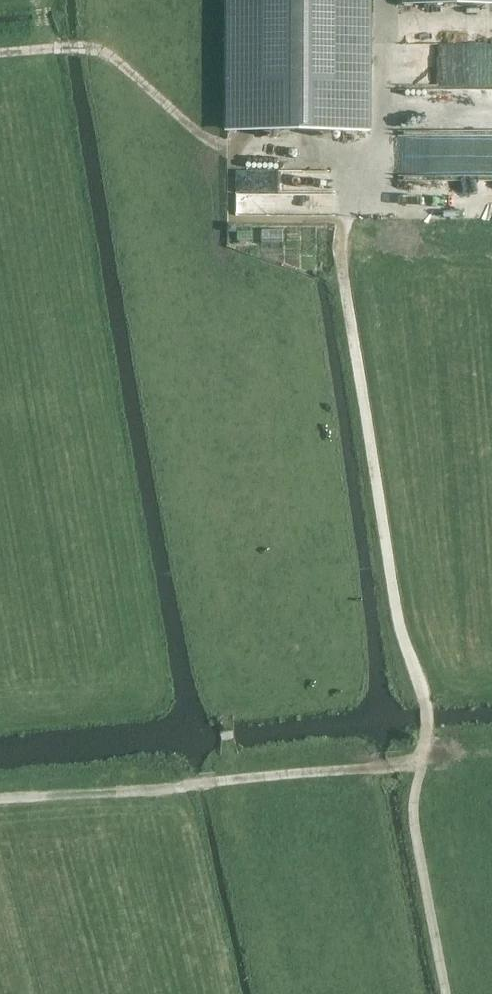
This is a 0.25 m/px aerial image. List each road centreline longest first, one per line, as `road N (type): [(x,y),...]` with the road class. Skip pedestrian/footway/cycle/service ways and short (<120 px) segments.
road 1 (track): [(382,0),(381,158),(356,186),(337,233),(395,596),(425,701),(418,827),(449,993)]
road 2 (track): [(0,54),(102,49),(196,134),(234,147),(381,158)]
road 3 (track): [(233,779),(491,759)]
road 4 (track): [(0,799),(233,779)]

